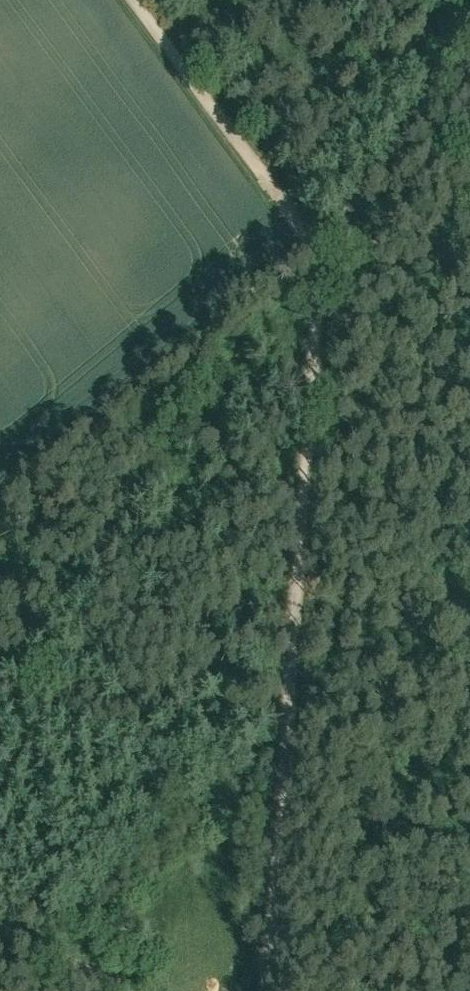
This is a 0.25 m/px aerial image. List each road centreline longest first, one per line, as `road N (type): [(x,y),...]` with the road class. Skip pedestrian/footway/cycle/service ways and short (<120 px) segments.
road 1 (track): [(274,990),(321,287)]
road 2 (track): [(321,287),(287,207),(134,0)]
road 3 (track): [(321,287),(407,116),(469,31)]
road 4 (track): [(0,923),(124,990)]

